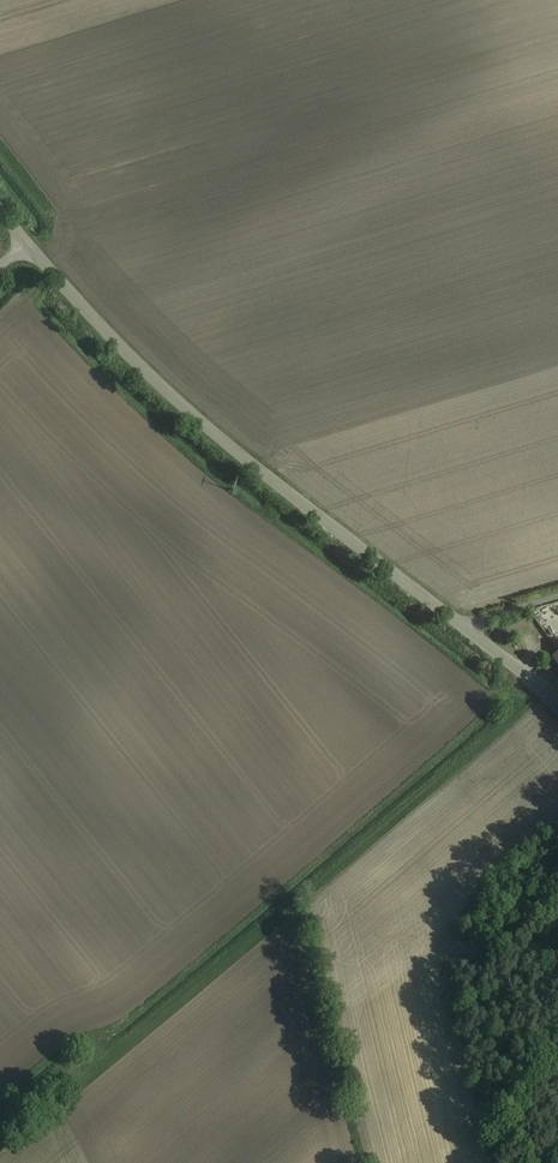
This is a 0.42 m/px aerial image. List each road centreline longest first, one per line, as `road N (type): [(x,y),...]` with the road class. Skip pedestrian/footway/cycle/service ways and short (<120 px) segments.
road 1 (unclassified): [(25,243),(216,436),(534,683),(557,710)]

